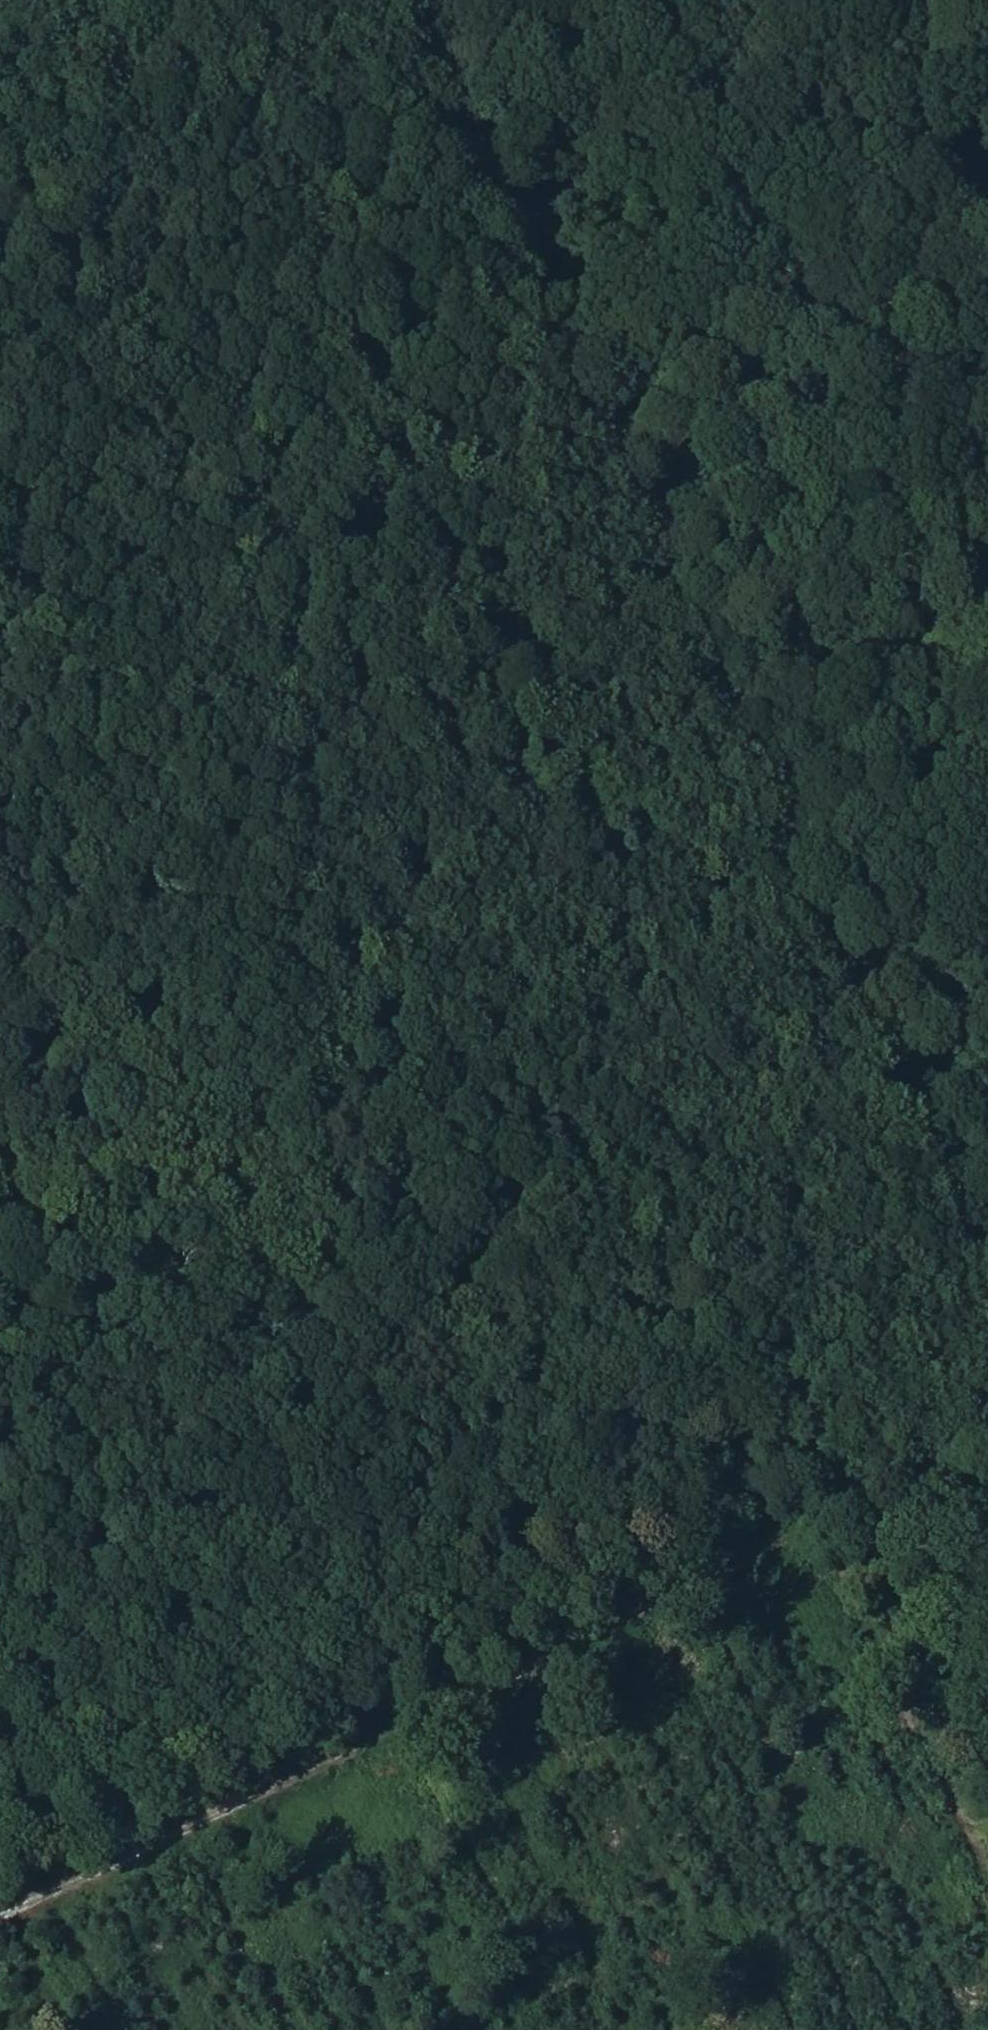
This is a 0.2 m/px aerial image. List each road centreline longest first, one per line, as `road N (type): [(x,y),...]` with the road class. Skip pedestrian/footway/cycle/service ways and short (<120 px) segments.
road 1 (track): [(987,1443),(0,1920)]
road 2 (track): [(987,1557),(834,1518)]

